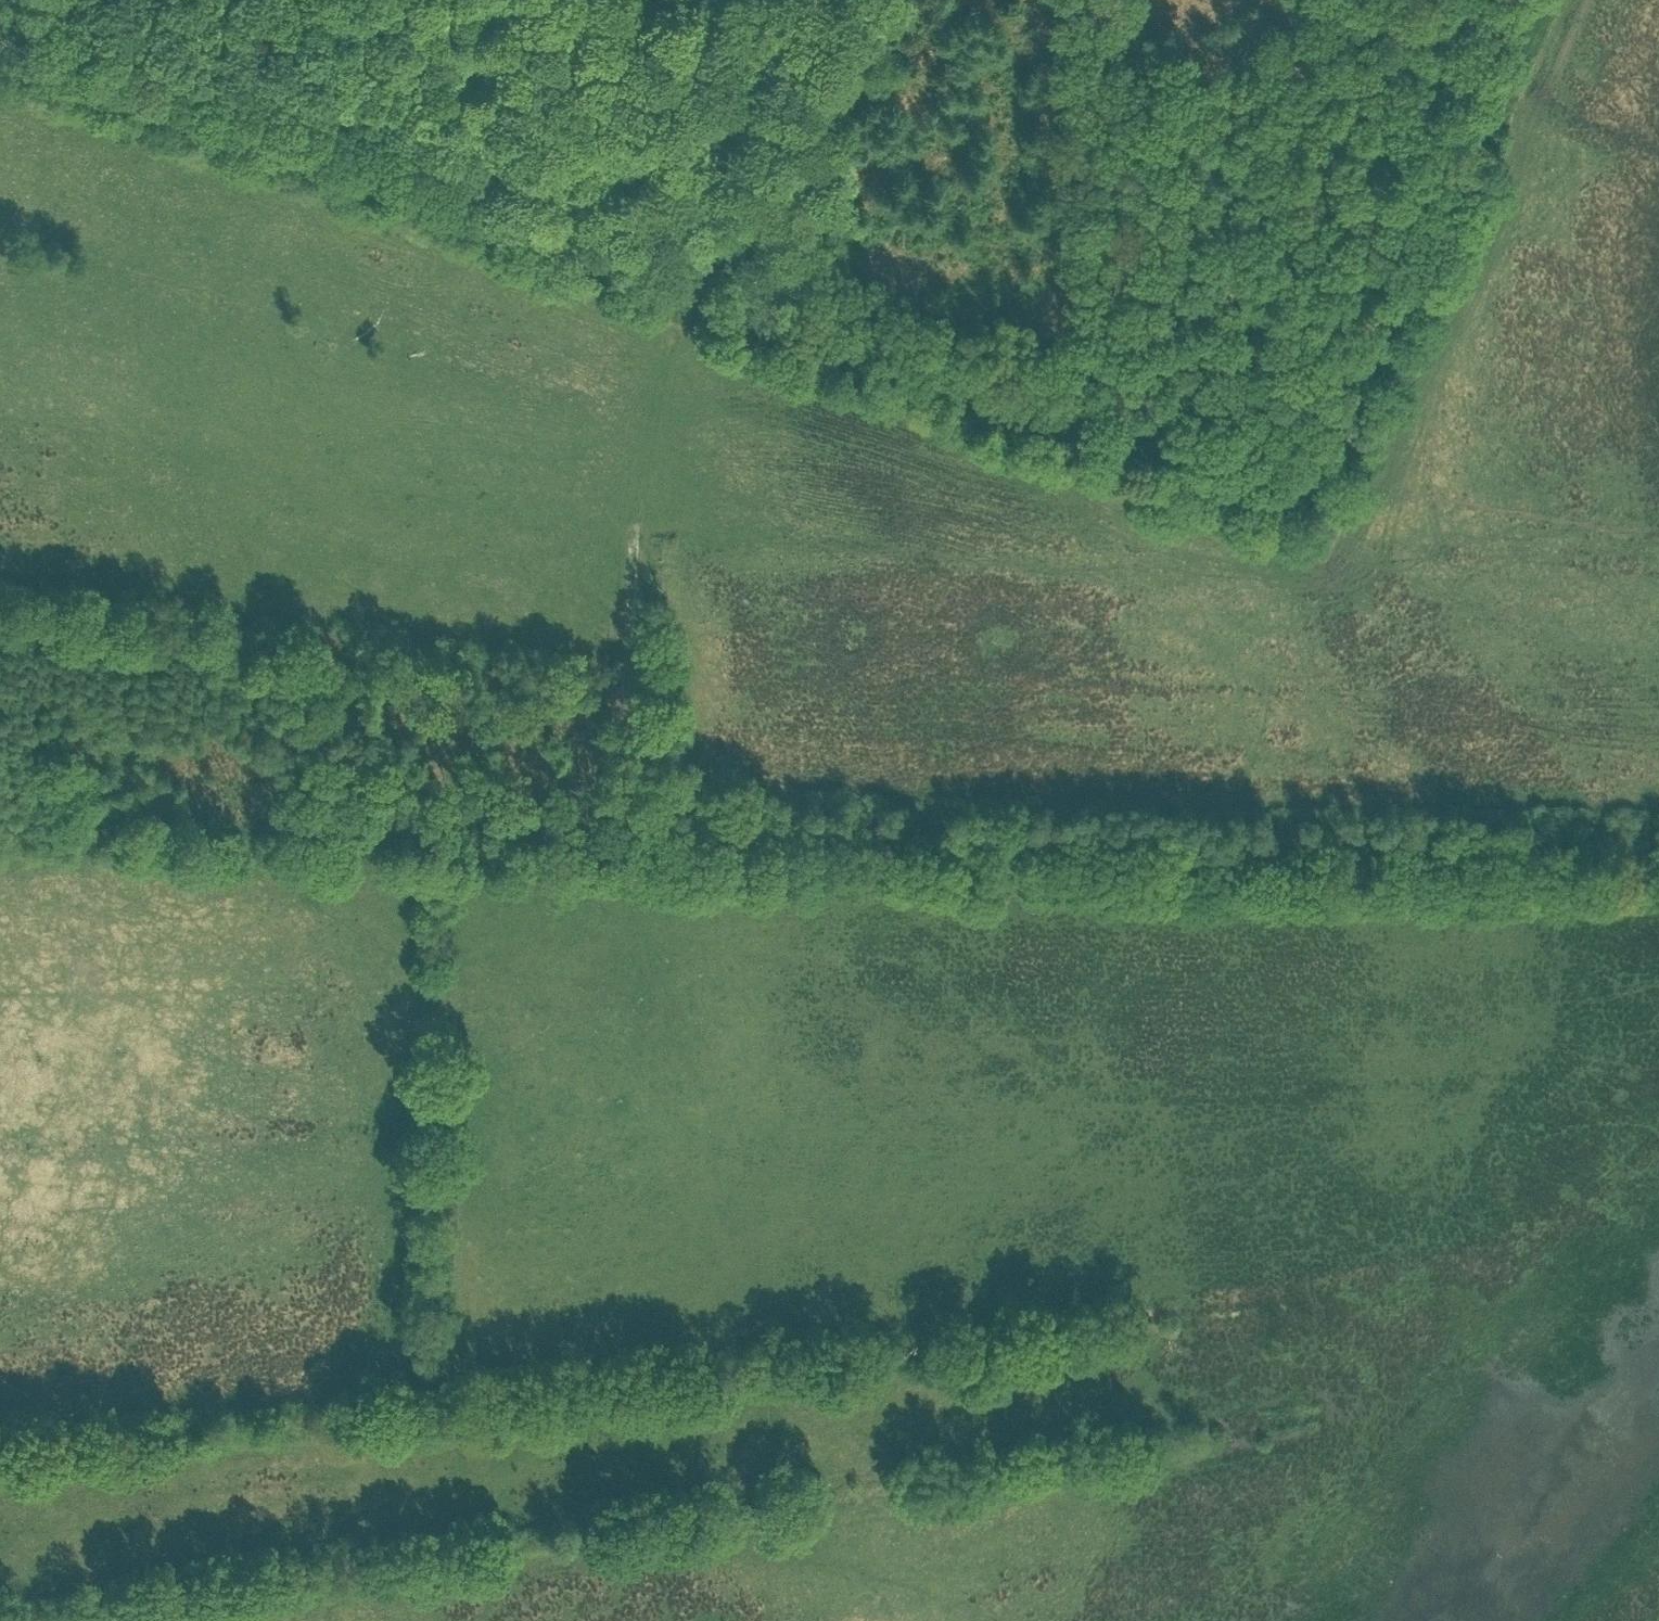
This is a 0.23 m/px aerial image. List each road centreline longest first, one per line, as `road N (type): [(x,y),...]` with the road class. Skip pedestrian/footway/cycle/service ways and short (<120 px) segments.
road 1 (track): [(1043,0),(1086,437)]
road 2 (track): [(615,672),(661,288)]

